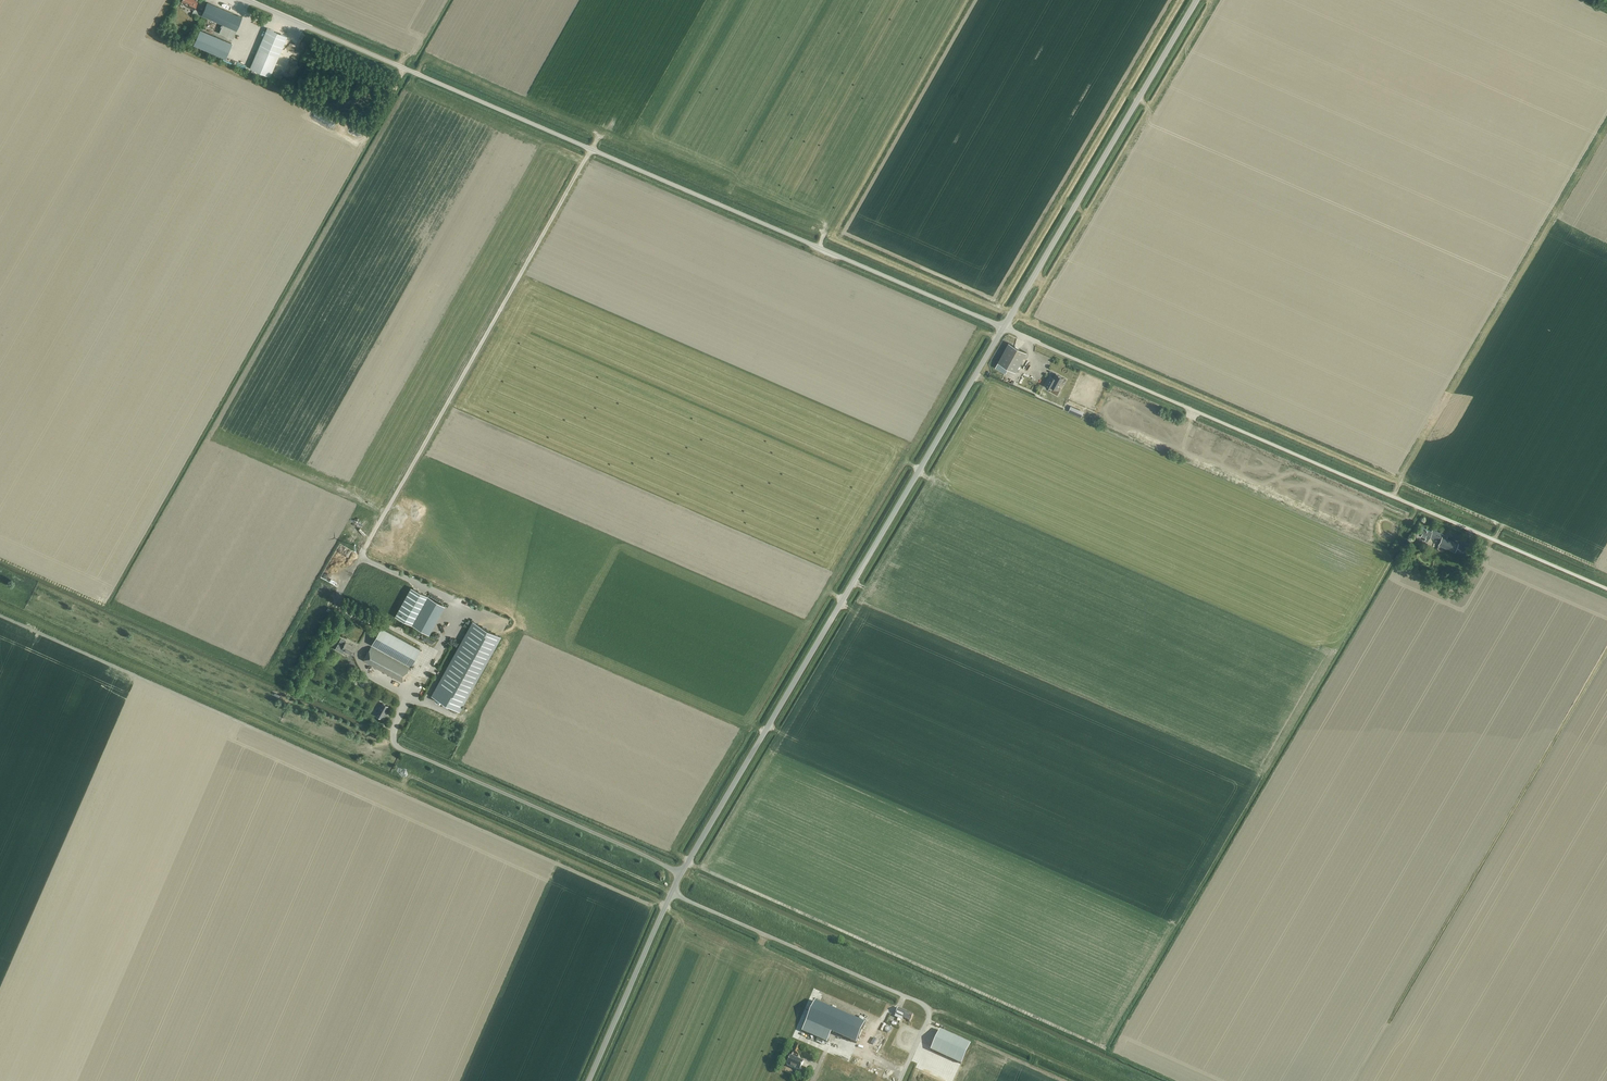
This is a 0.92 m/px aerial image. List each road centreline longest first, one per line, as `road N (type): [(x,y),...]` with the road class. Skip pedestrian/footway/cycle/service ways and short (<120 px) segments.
road 1 (unclassified): [(1003,327),(249,0)]
road 2 (unclassified): [(1606,589),(1003,327)]
road 3 (unclassified): [(680,874),(1003,327)]
road 4 (track): [(1606,648),(1397,1009)]
road 5 (unclassified): [(1003,327),(1196,0)]
road 6 (unclassified): [(900,1080),(928,1018),(925,1004),(672,893)]
road 7 (unclassified): [(680,874),(394,745)]
road 8 (unclassified): [(583,1080),(672,893)]
road 9 (track): [(928,1012),(1092,1080)]

